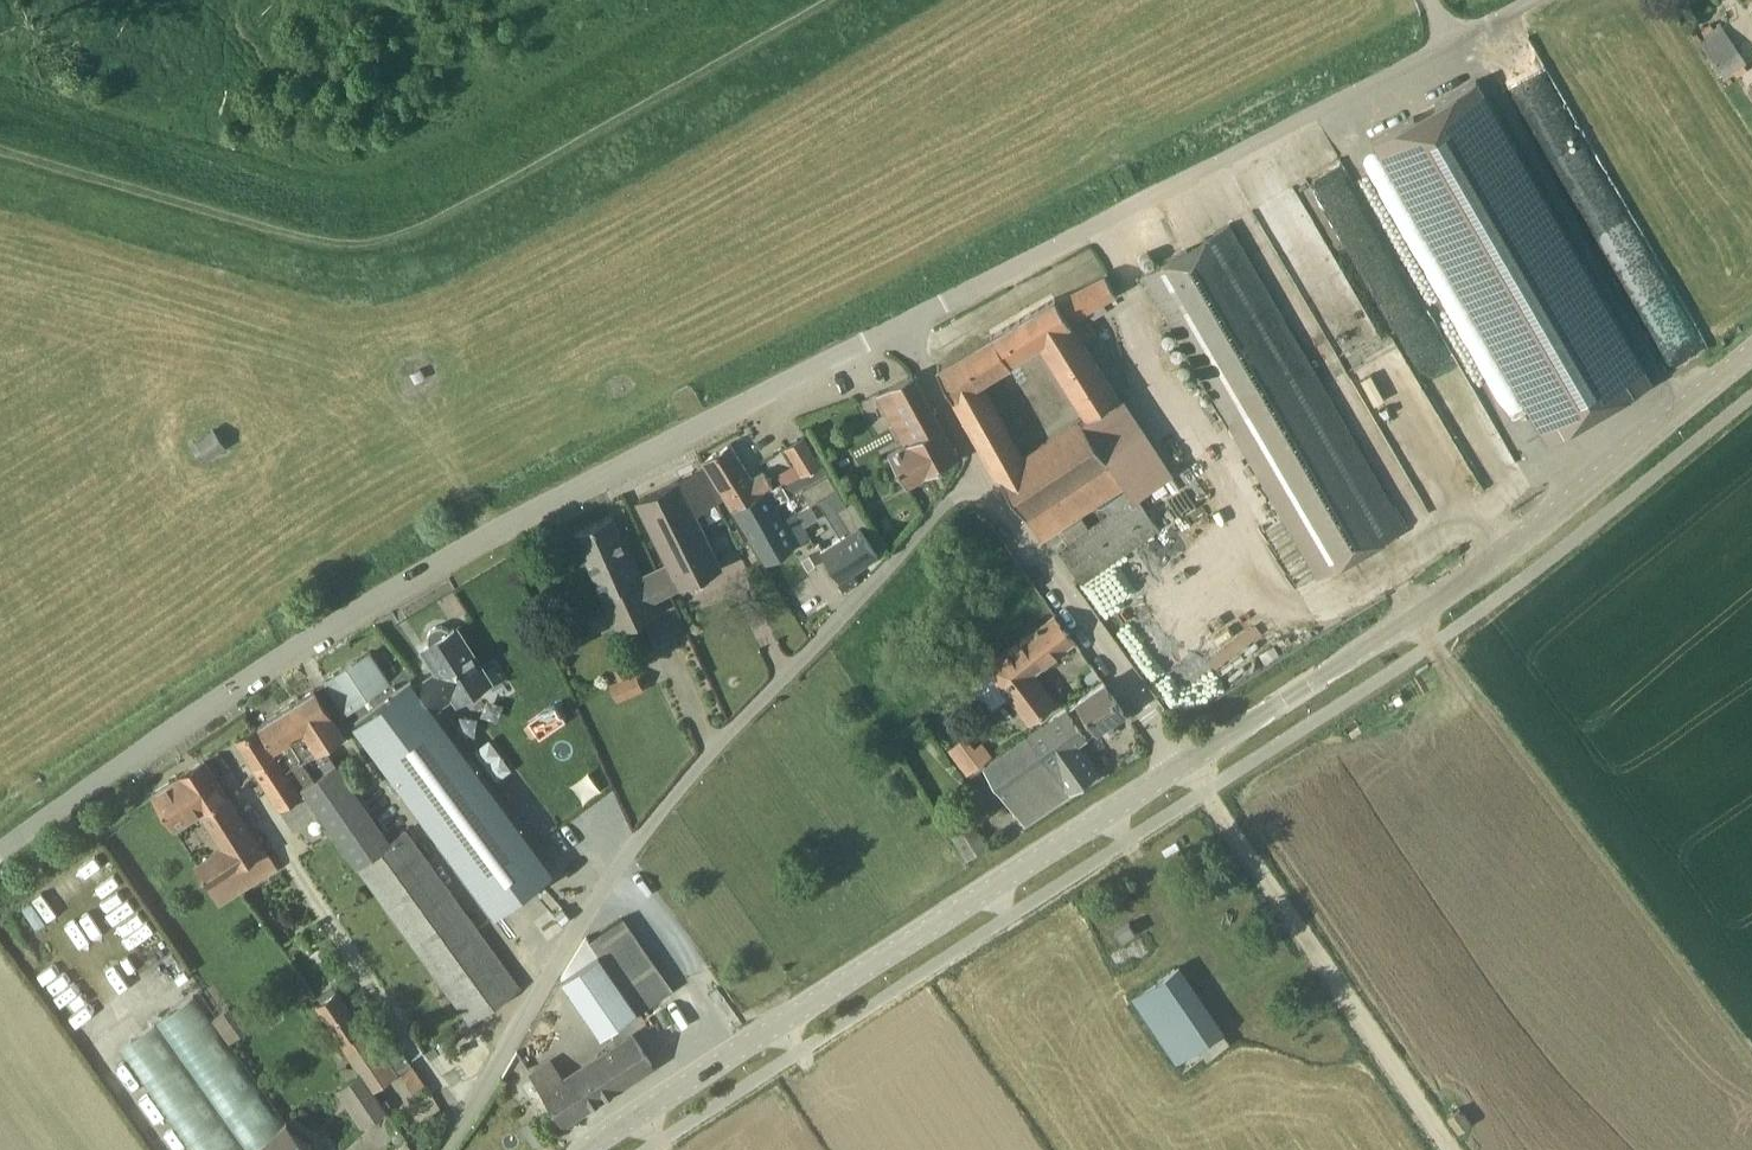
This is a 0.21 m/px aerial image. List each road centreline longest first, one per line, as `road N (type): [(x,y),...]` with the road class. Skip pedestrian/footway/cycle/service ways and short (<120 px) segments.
road 1 (residential): [(0,850),(464,548),(899,327)]
road 2 (track): [(0,149),(362,247),(455,211),(821,0)]
road 3 (unclassified): [(445,1149),(607,884),(665,807),(971,470)]
road 4 (residential): [(899,327),(1545,0)]
road 5 (tertiary): [(1182,768),(1557,518),(1751,358)]
road 6 (tertiary): [(593,1149),(1182,768)]
road 7 (track): [(1451,1149),(1182,768)]
road 8 (unclassified): [(1182,768),(971,470)]
road 9 (unclassified): [(971,470),(899,327)]

